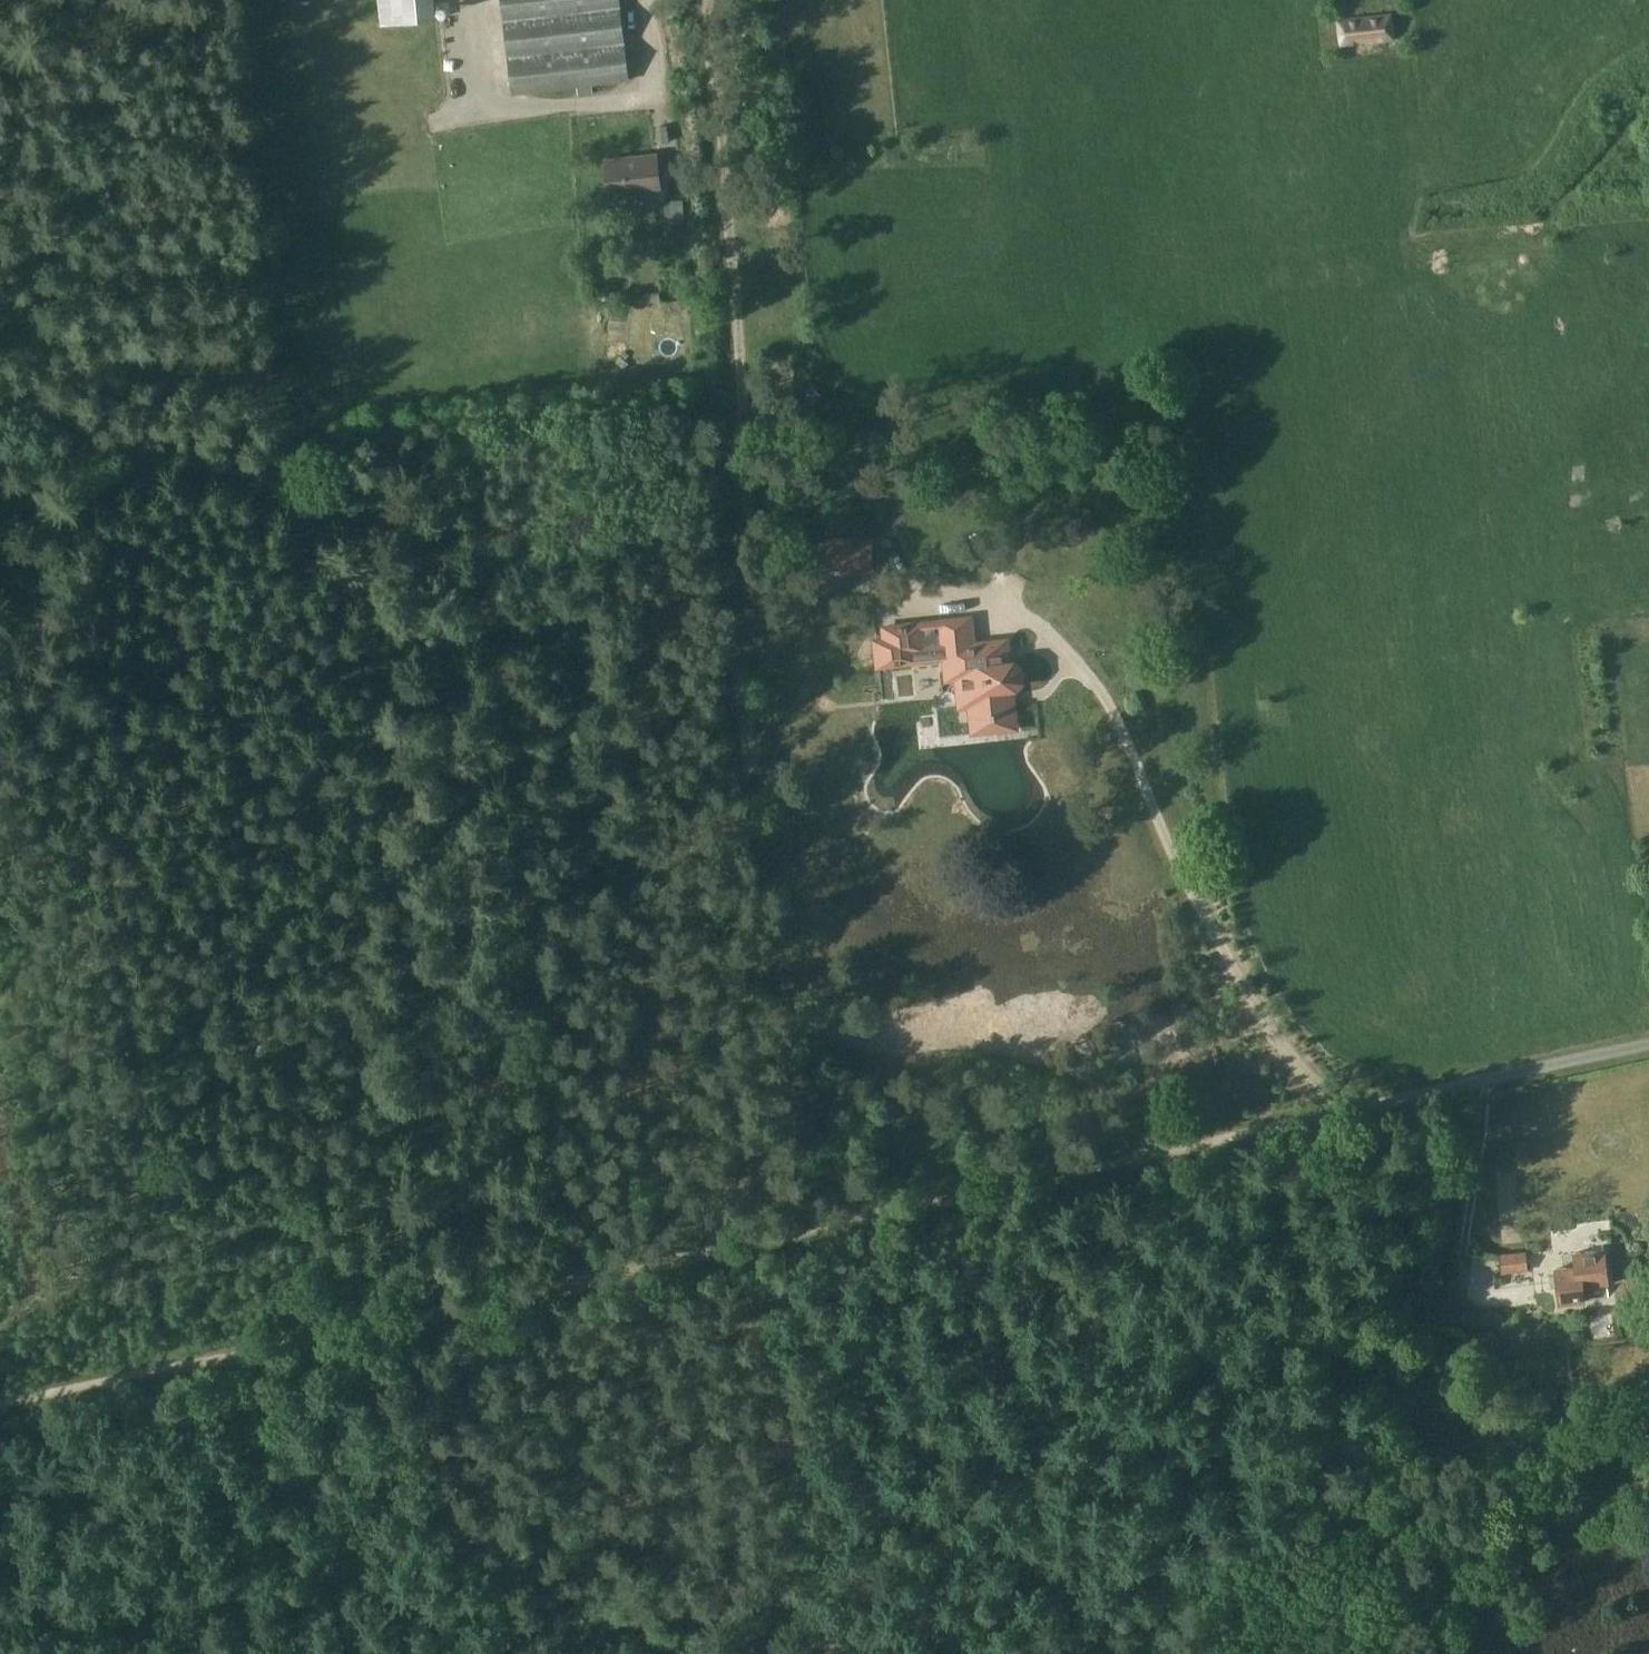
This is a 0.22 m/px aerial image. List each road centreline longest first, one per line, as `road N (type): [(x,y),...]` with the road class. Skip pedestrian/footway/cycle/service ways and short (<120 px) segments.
road 1 (track): [(1249,1131),(0,1404)]
road 2 (residential): [(1249,1131),(1648,1042)]

